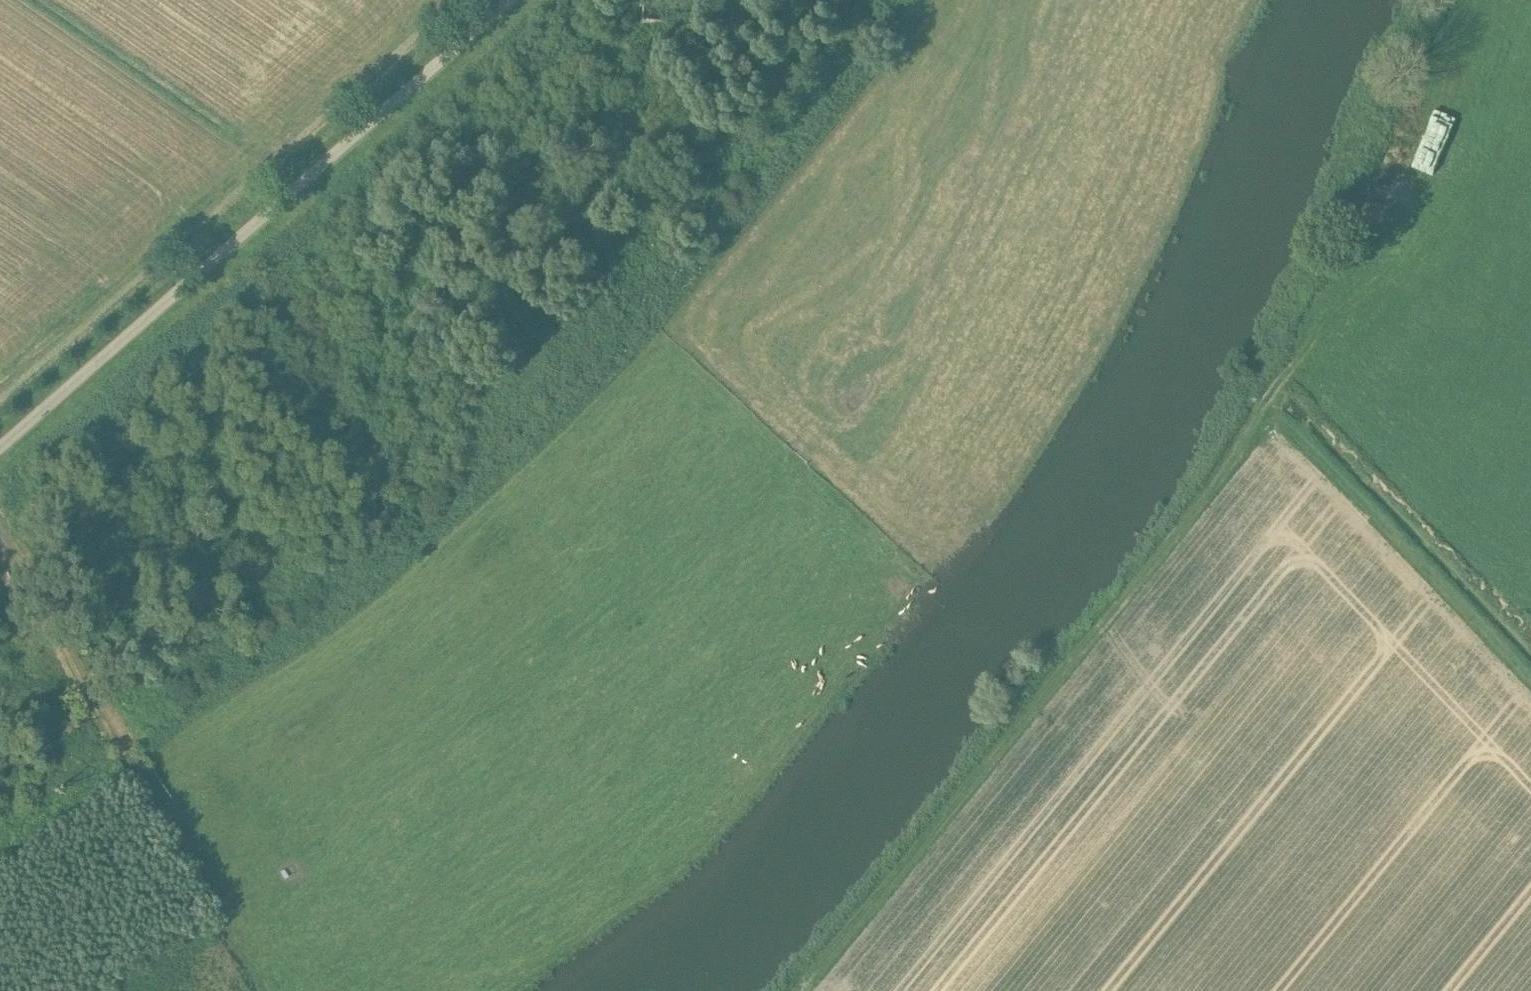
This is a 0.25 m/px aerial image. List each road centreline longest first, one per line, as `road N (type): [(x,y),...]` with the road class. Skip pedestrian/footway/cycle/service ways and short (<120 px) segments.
road 1 (unclassified): [(0,456),(519,0)]

